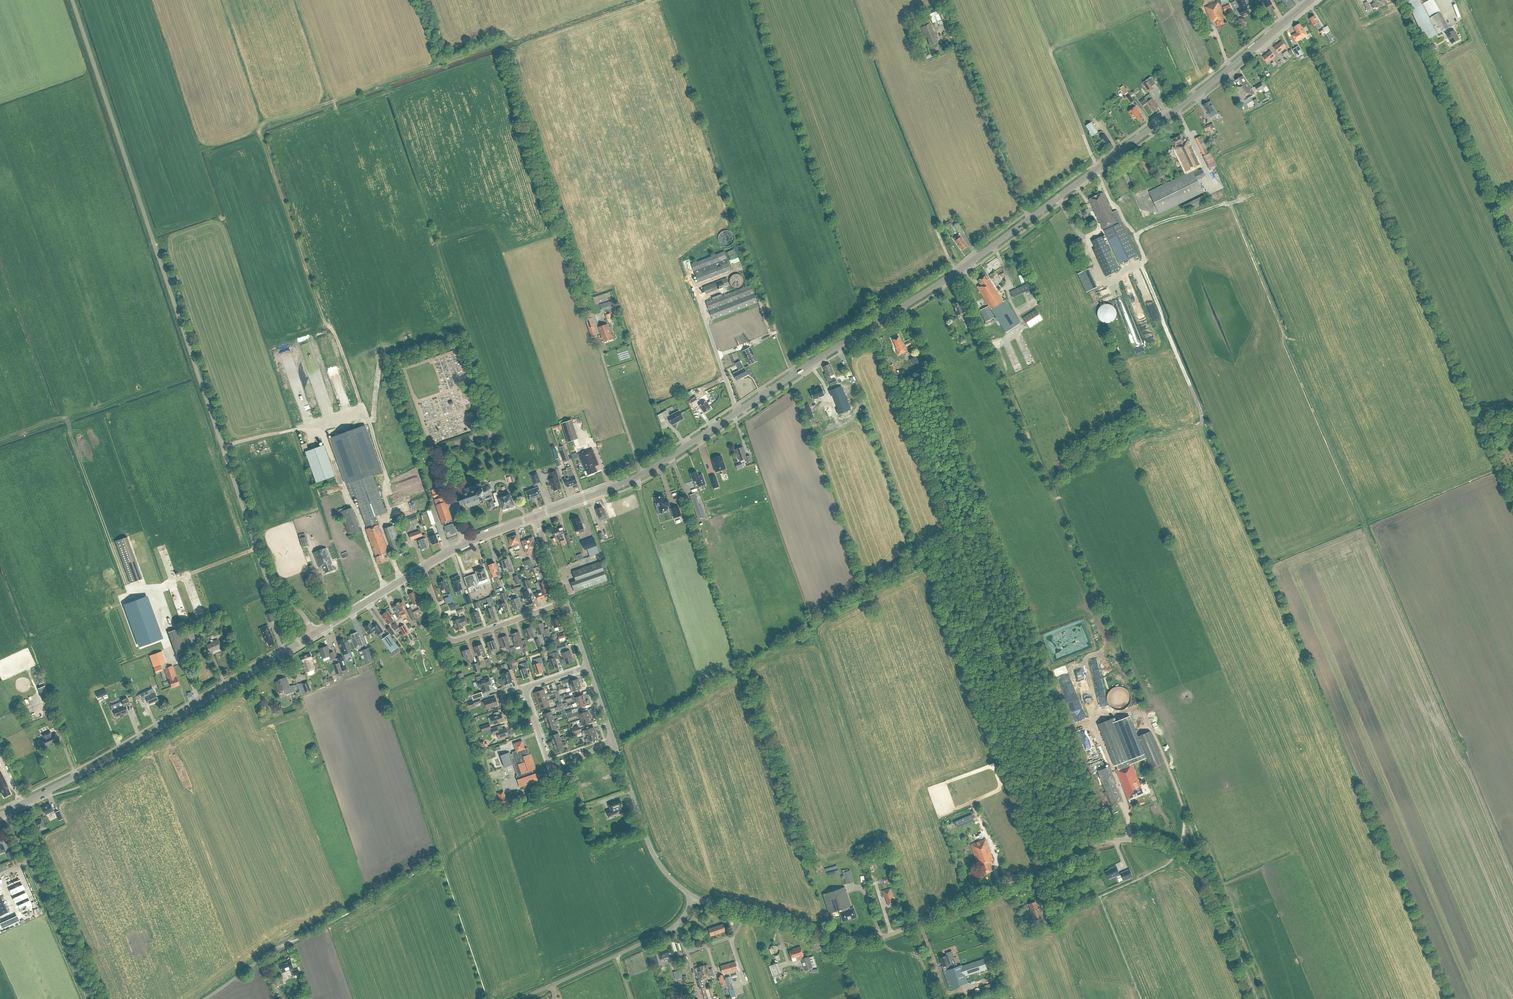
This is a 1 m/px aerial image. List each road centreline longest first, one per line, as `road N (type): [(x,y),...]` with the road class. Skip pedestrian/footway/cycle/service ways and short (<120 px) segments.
road 1 (tertiary): [(535,516),(643,474),(951,276),(1312,0)]
road 2 (unclassified): [(314,633),(263,570),(72,0)]
road 3 (unclassified): [(1256,998),(1207,884),(1172,851),(1144,841),(1091,845),(878,937),(744,913)]
road 4 (tertiary): [(7,811),(314,633)]
road 5 (track): [(988,514),(1106,812),(1126,806)]
road 6 (track): [(988,514),(902,307)]
road 7 (residential): [(613,740),(553,772),(524,688),(587,667)]
road 8 (unclassified): [(87,998),(7,811)]
road 9 (track): [(1175,853),(1101,896),(1143,998)]
road 10 (residential): [(423,571),(453,641),(566,602)]
road 11 (track): [(1099,167),(1029,0)]
road 12 (unclassified): [(694,897),(655,860),(613,740)]
road 13 (unclassified): [(519,998),(674,926)]
road 14 (track): [(1175,853),(1183,808),(1150,726)]
road 15 (tertiary): [(421,568),(535,516)]
road 16 (tertiary): [(314,633),(421,568)]

